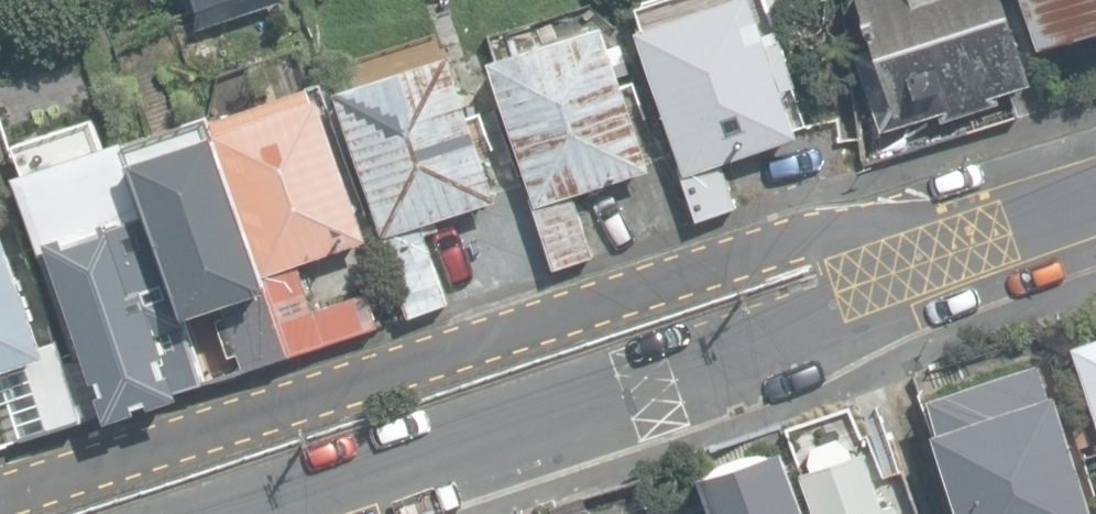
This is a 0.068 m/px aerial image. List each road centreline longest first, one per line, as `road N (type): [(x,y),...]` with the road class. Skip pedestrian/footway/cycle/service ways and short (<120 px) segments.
road 1 (residential): [(0,501),(804,241),(882,237),(951,252)]
road 2 (residential): [(274,513),(811,326),(951,252)]
road 3 (residential): [(951,252),(1095,204)]

